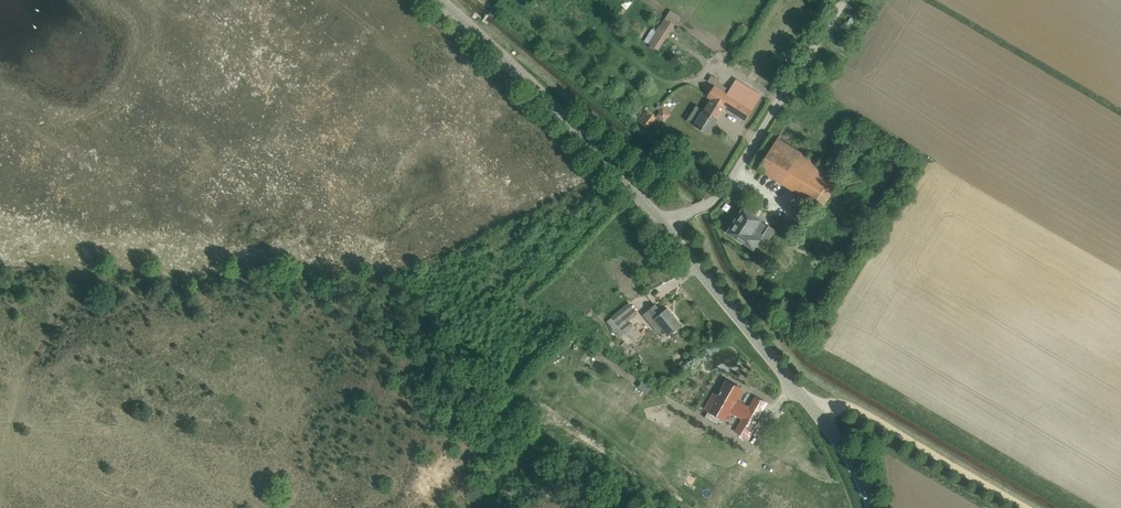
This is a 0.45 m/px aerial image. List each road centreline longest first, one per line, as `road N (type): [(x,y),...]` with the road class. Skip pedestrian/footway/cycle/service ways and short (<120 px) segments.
road 1 (tertiary): [(874,507),(817,412),(664,224)]
road 2 (tertiary): [(664,224),(561,108),(444,0)]
road 3 (unclassified): [(664,224),(708,204),(737,170),(847,0)]
road 4 (track): [(817,412),(846,402),(1029,507)]

